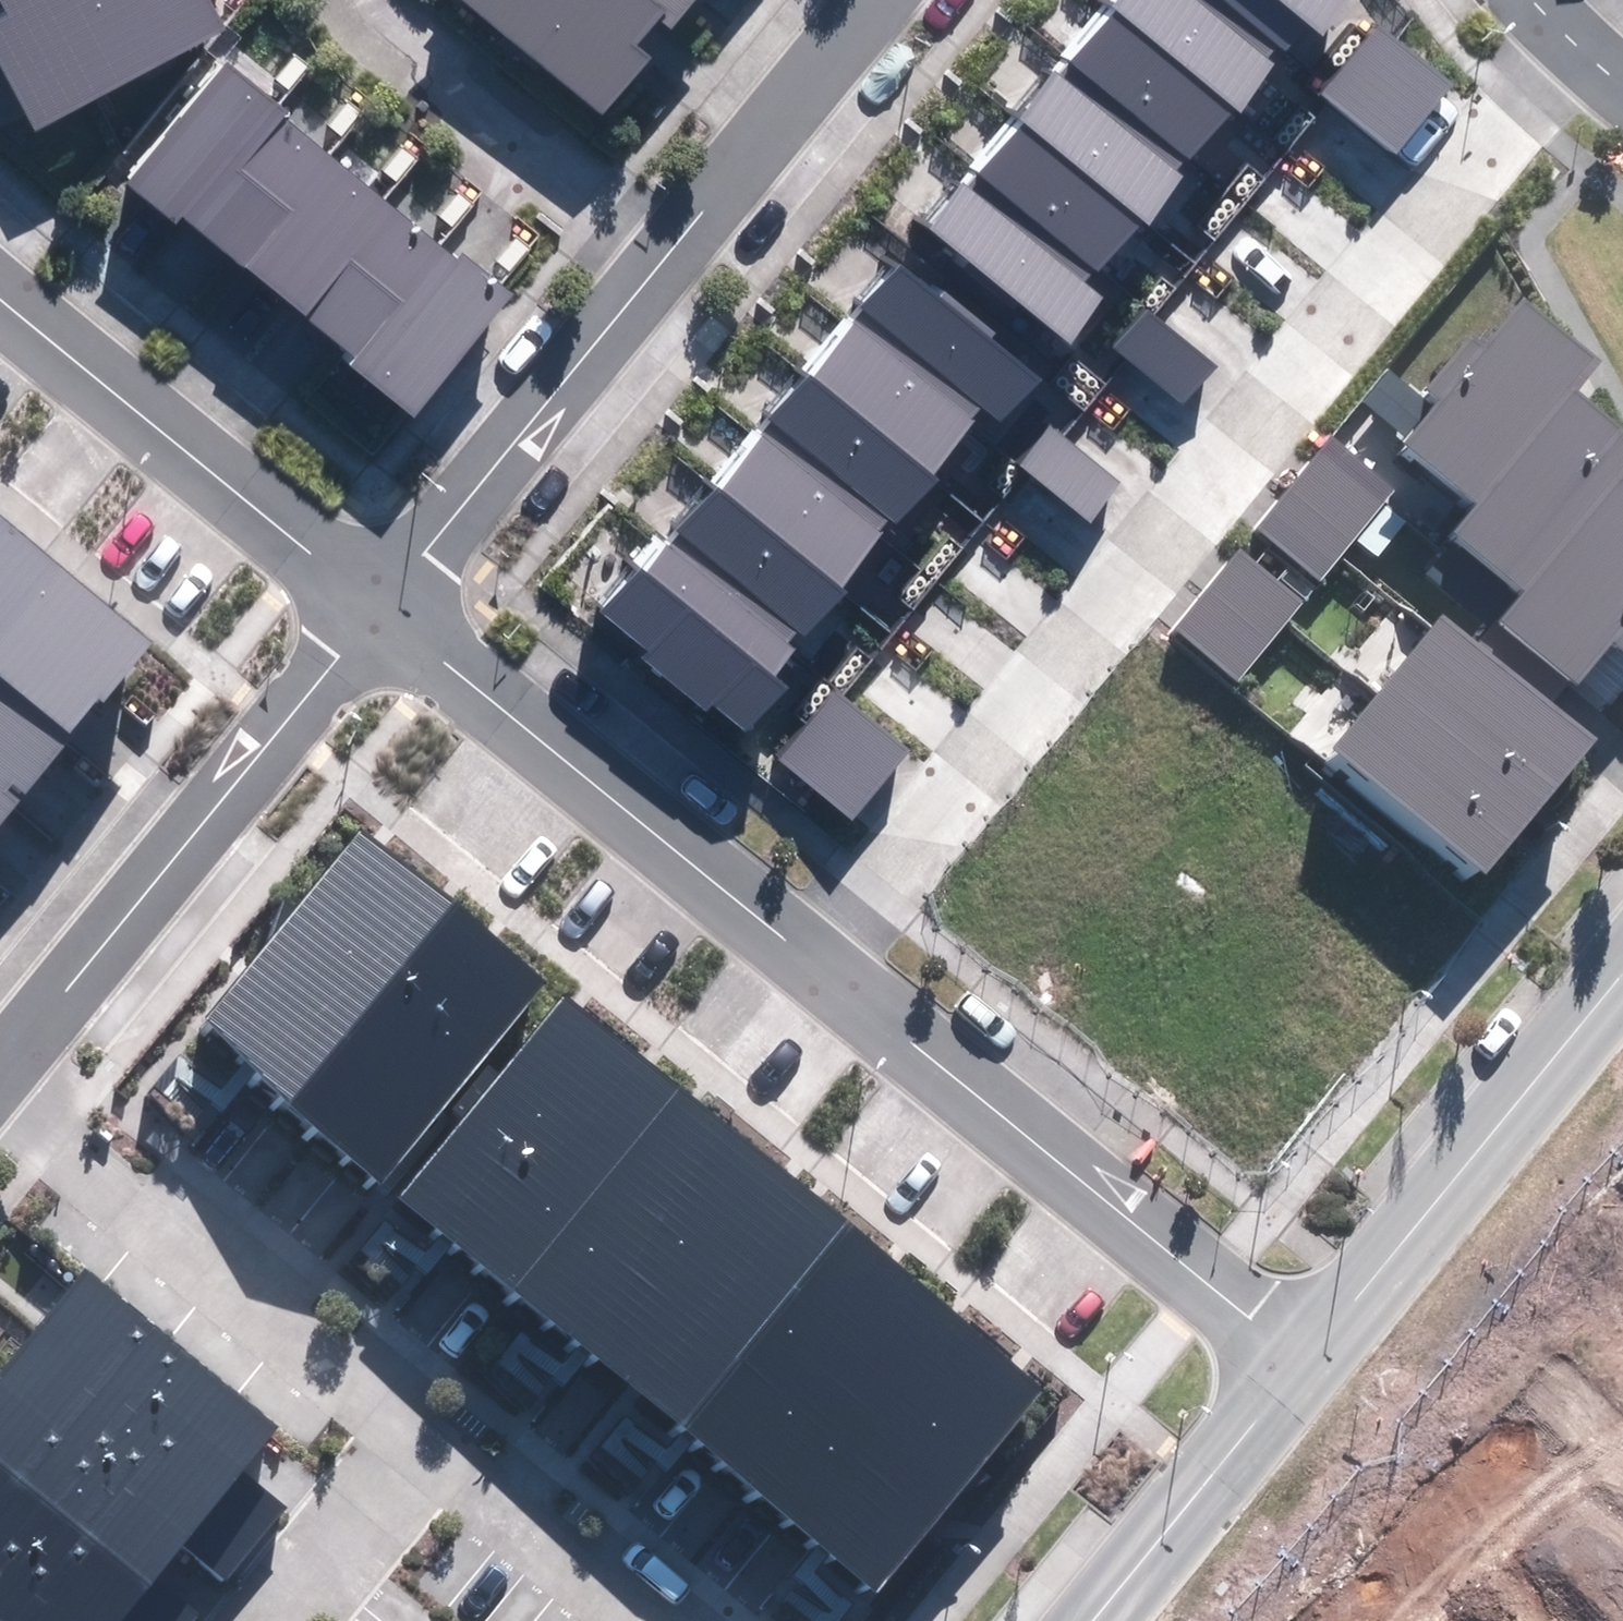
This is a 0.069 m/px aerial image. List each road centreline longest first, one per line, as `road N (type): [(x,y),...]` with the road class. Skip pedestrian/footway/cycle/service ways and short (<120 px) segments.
road 1 (residential): [(1572,34),(820,950)]
road 2 (residential): [(820,950),(1304,1352)]
road 3 (residential): [(0,1062),(382,600)]
road 4 (residential): [(382,600),(820,950)]
road 5 (residential): [(0,1065),(427,1417)]
road 6 (tertiary): [(1304,1352),(1622,946)]
road 7 (residential): [(0,290),(382,600)]
road 8 (residential): [(382,600),(663,249)]
road 9 (residential): [(663,249),(518,153),(458,102),(372,0)]
road 10 (tertiary): [(1304,1352),(1084,1620)]
road 11 (residential): [(663,249),(867,0)]
road 12 (residential): [(427,1417),(675,1620)]
road 13 (residential): [(427,1417),(258,1620)]

